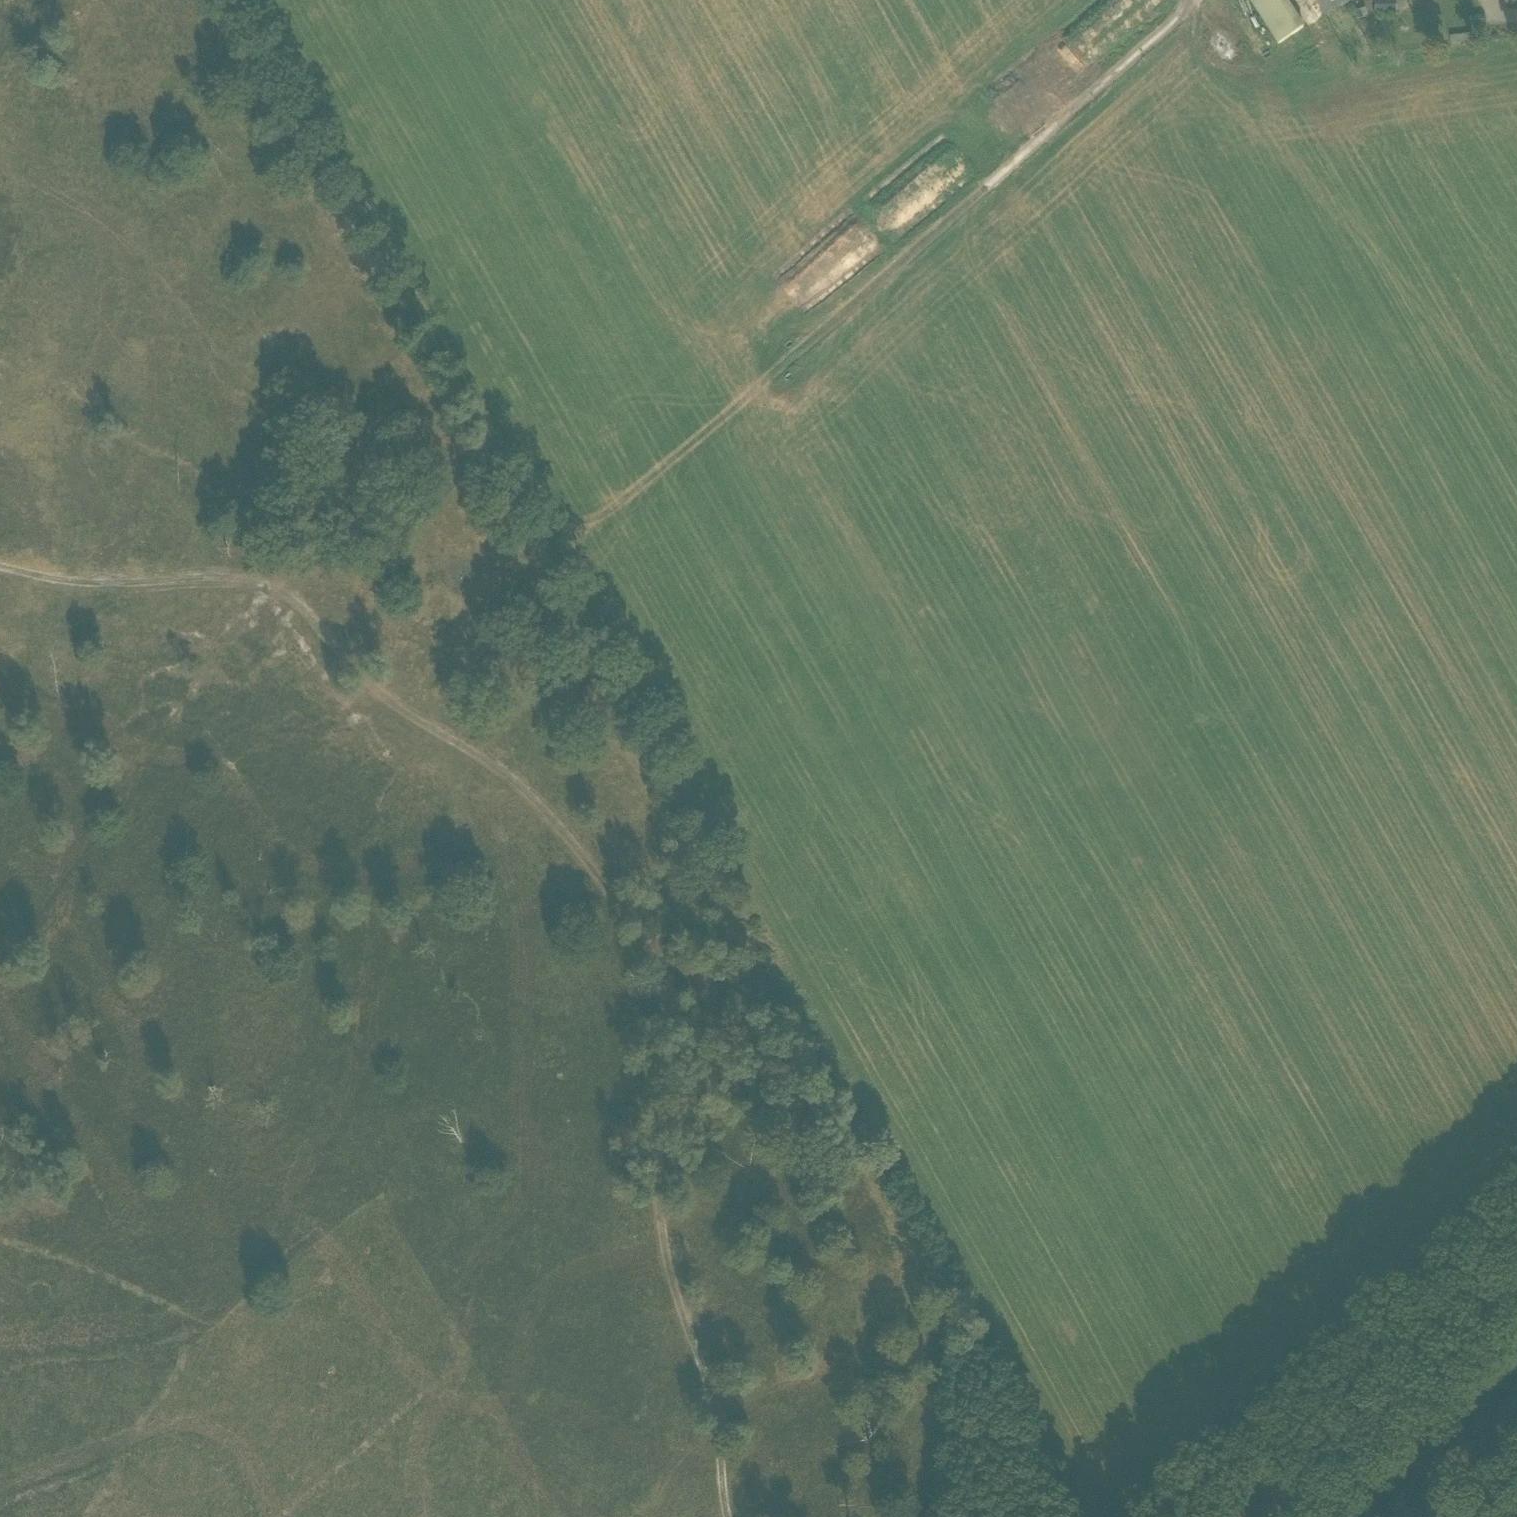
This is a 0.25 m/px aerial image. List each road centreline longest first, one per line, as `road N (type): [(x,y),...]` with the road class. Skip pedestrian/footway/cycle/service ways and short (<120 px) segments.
road 1 (unclassified): [(1284,1509),(1516,1296)]

